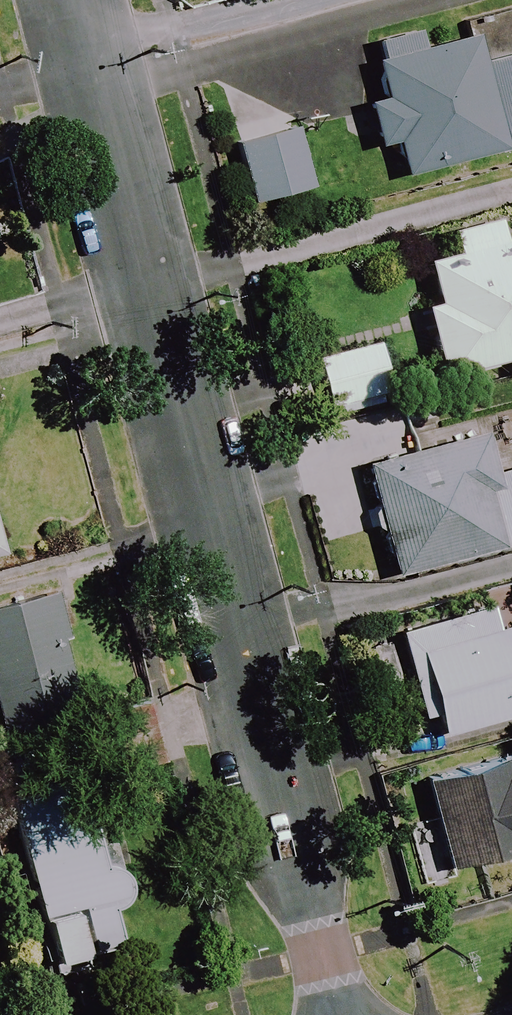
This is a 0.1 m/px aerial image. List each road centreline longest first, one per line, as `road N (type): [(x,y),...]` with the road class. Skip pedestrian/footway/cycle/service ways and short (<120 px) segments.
road 1 (residential): [(333,1014),(68,0)]

